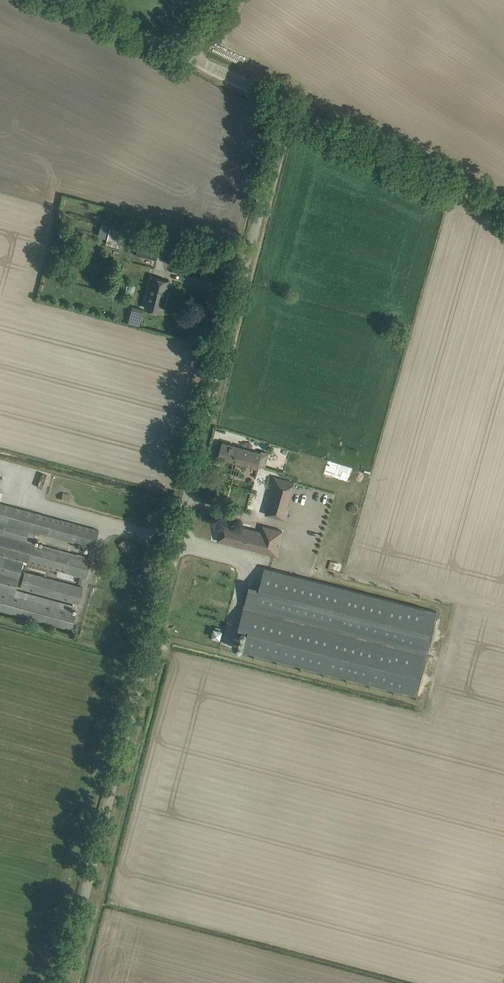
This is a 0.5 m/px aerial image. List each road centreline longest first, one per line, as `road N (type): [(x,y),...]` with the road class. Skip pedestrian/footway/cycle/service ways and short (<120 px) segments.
road 1 (unclassified): [(61,982),(287,99)]
road 2 (unclassified): [(503,204),(287,99)]
road 3 (unclassified): [(196,55),(81,0)]

